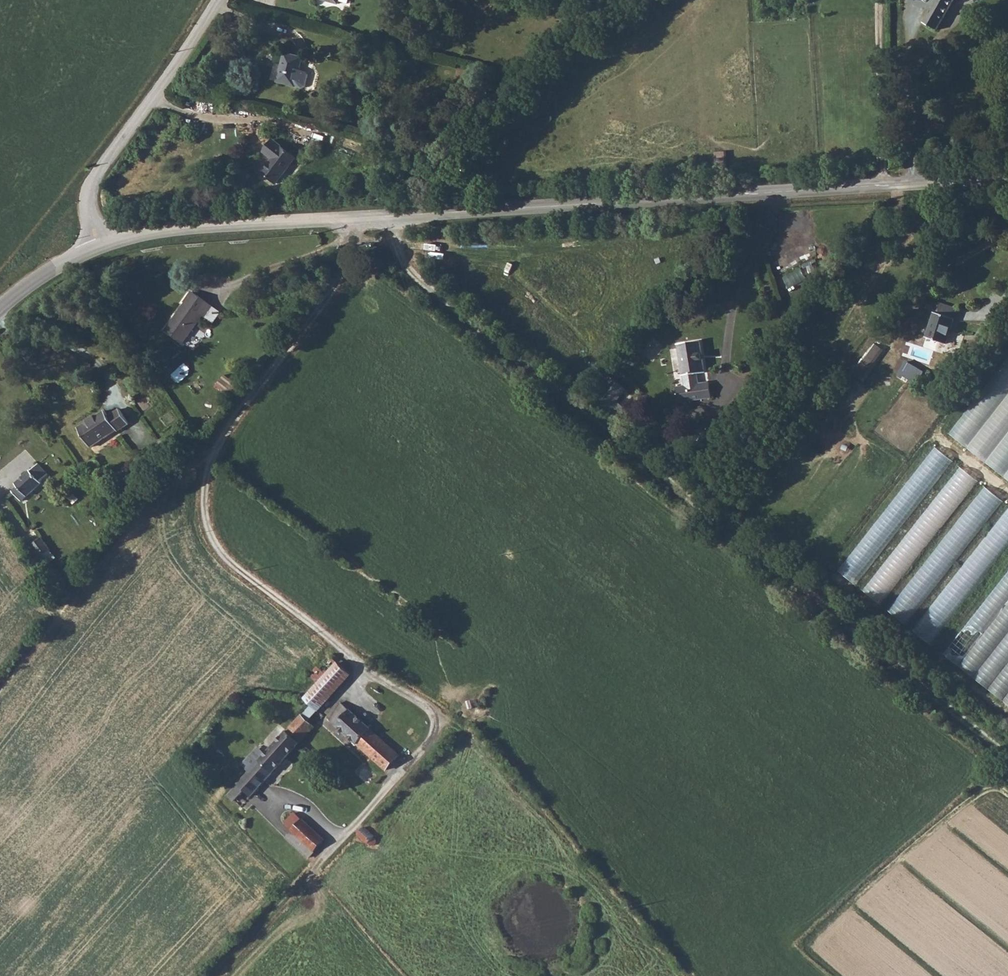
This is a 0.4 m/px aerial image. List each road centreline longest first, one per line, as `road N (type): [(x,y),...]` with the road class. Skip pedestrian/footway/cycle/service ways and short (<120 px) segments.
road 1 (secondary): [(97,249),(166,231),(1007,176)]
road 2 (track): [(1007,760),(429,287),(374,217)]
road 3 (track): [(624,0),(374,217)]
road 4 (unclassified): [(97,249),(87,199),(212,0)]
road 5 (track): [(334,840),(218,975)]

